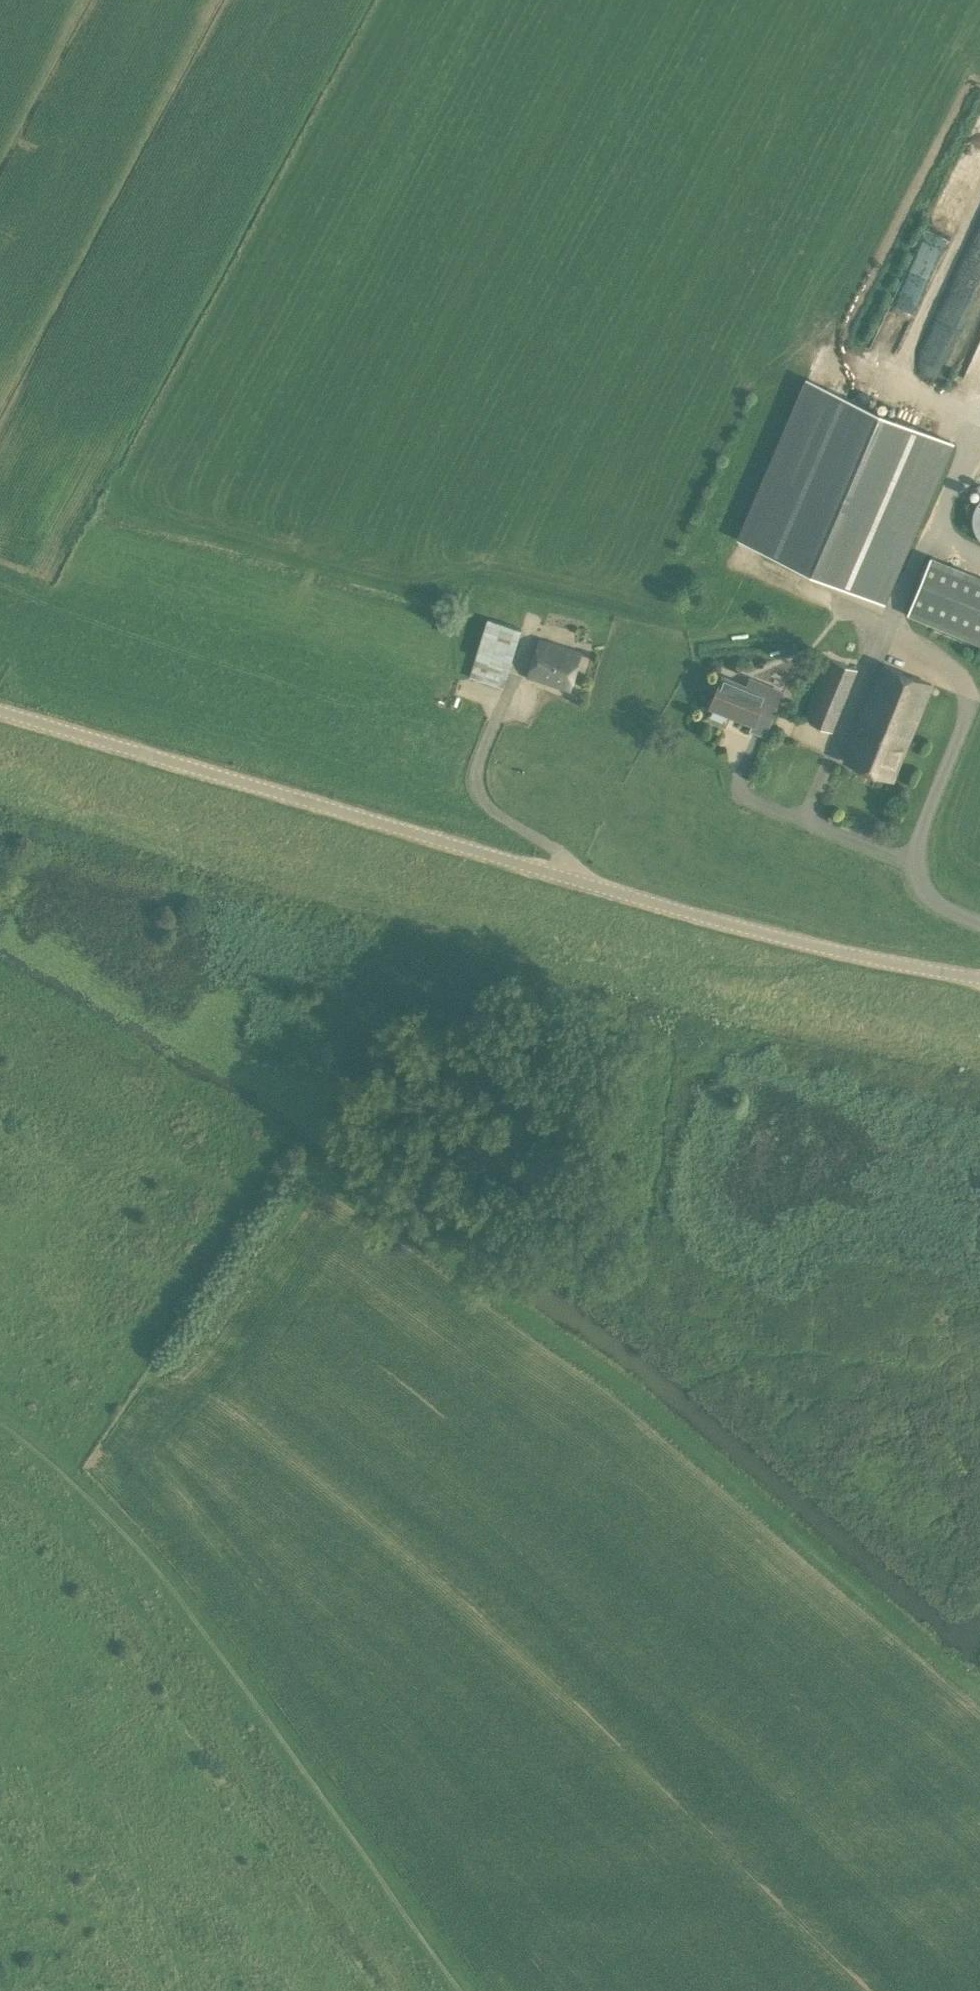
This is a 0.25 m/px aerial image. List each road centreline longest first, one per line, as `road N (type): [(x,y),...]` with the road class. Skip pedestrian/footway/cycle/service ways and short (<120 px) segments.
road 1 (unclassified): [(979,978),(695,917),(0,711)]

